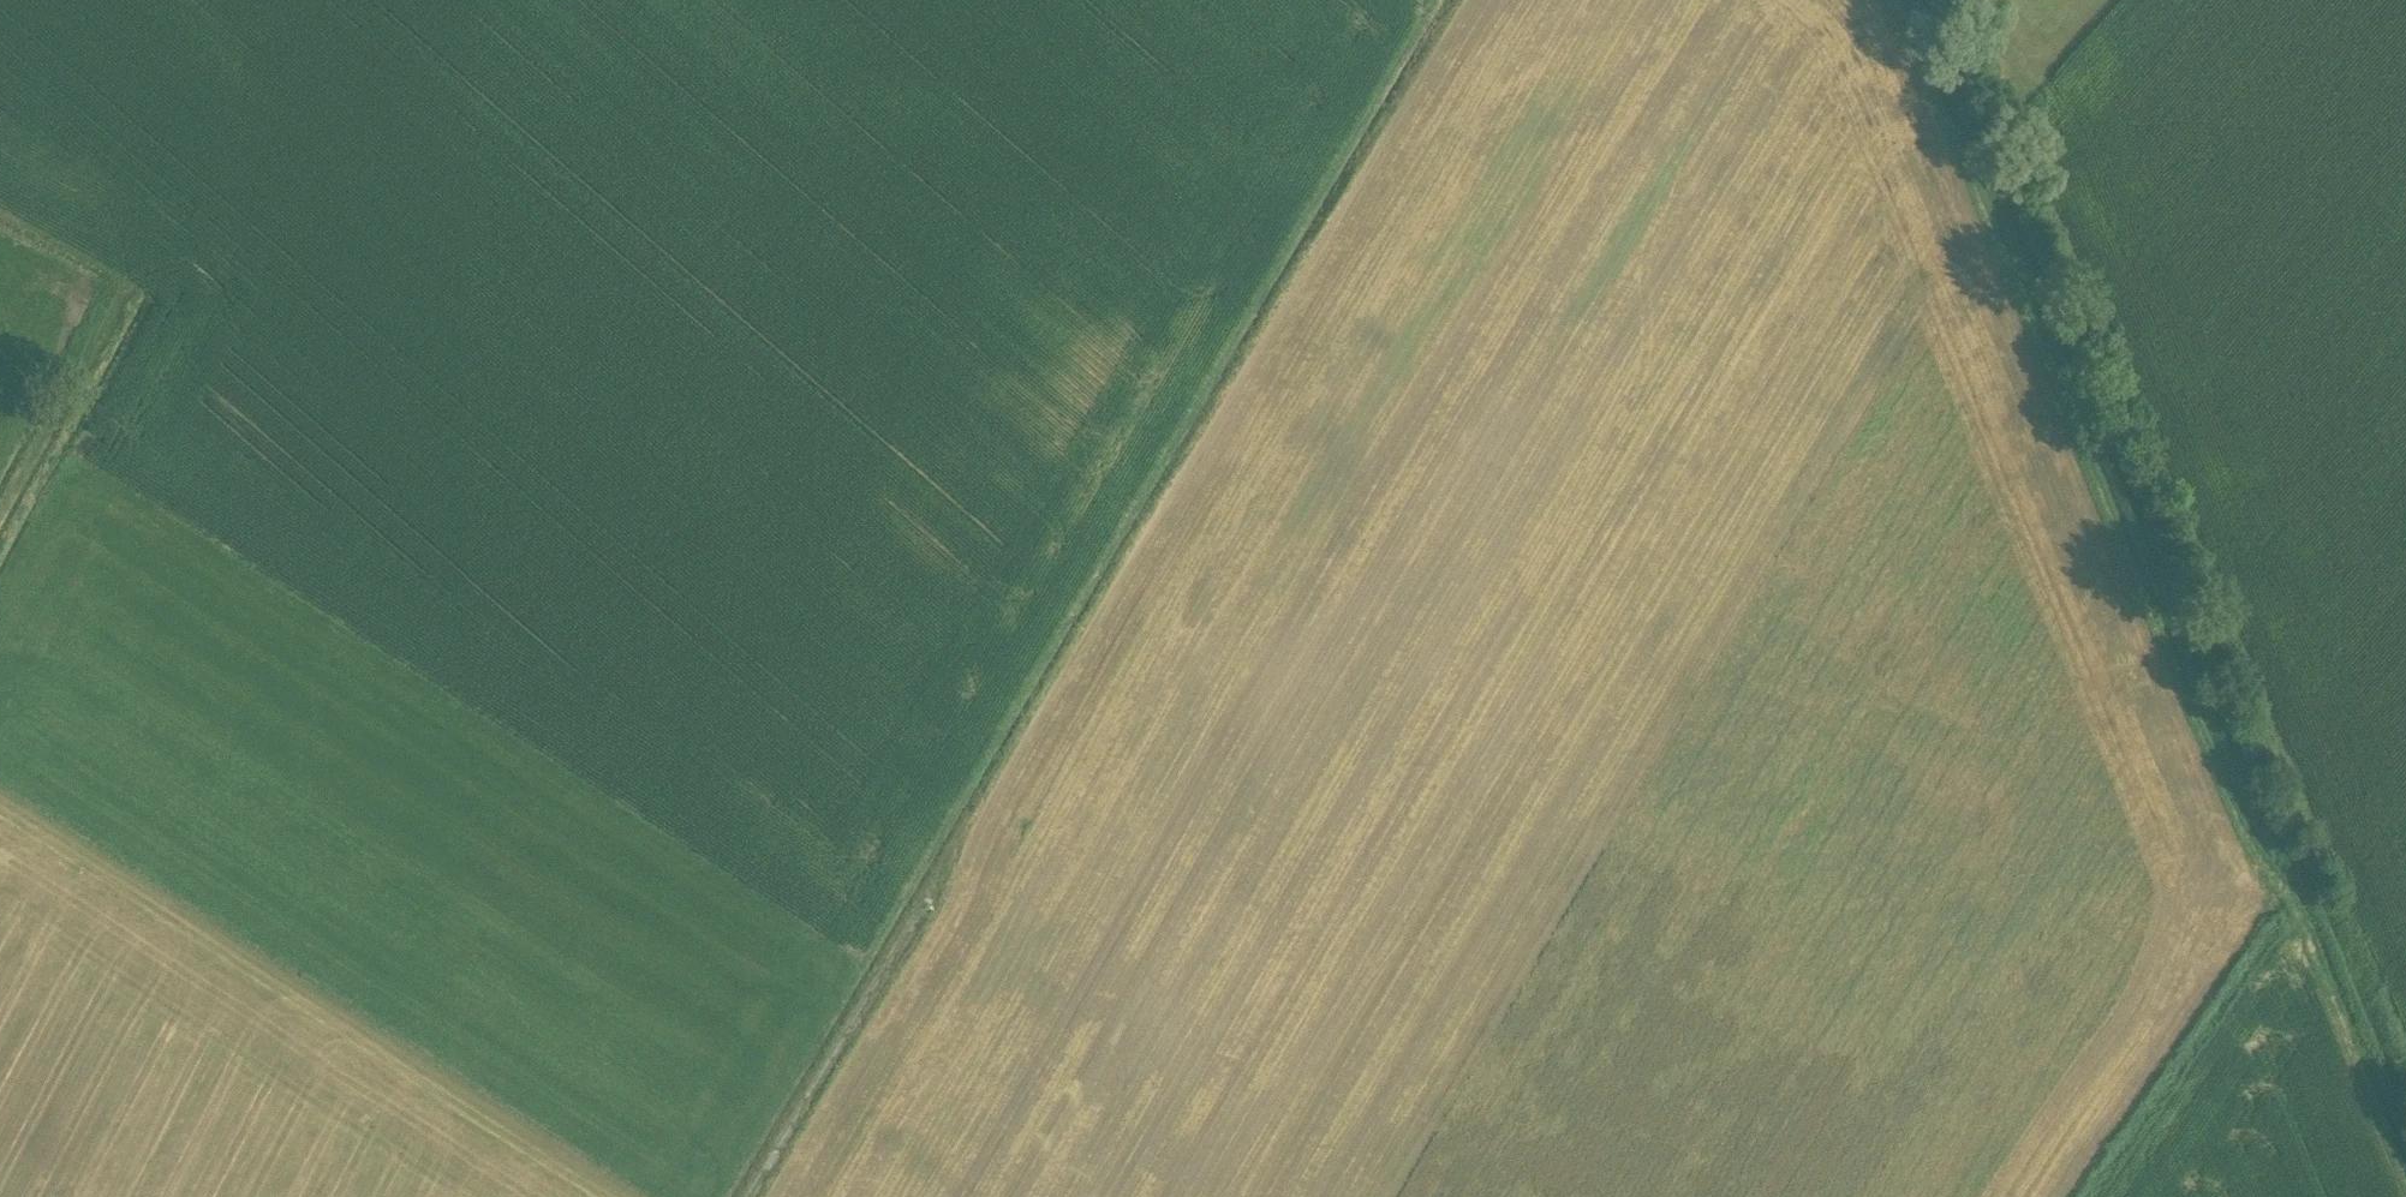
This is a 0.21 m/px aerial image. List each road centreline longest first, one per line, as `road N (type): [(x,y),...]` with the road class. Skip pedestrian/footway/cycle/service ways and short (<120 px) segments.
road 1 (track): [(0,517),(117,301)]

